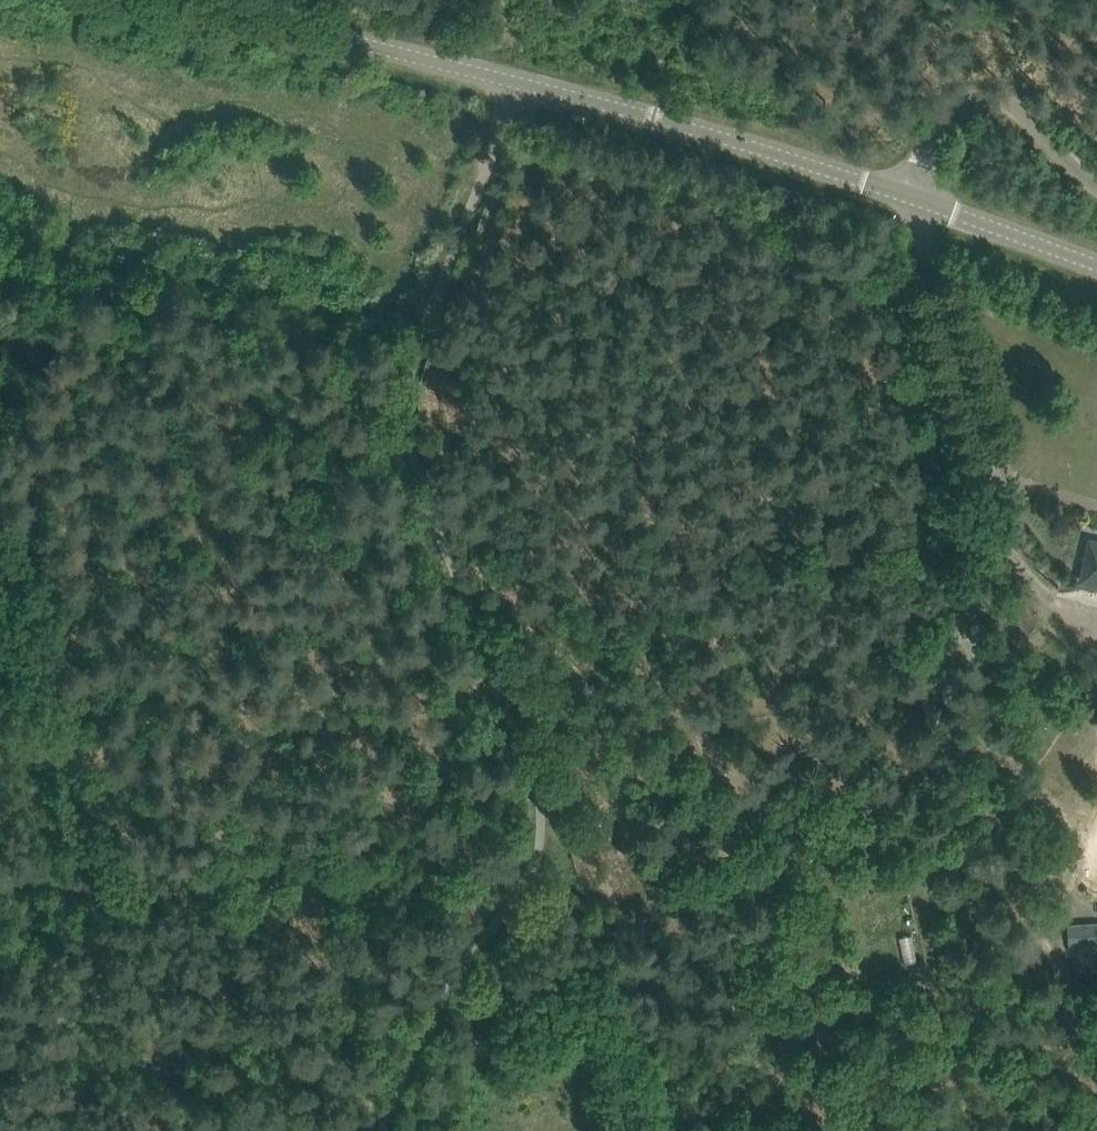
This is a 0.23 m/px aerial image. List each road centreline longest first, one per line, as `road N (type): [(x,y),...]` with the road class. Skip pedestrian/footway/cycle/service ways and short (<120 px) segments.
road 1 (tertiary): [(939,202),(518,74),(211,0)]
road 2 (track): [(0,883),(107,892),(301,845),(382,840),(538,852)]
road 3 (unclassified): [(939,202),(928,153),(959,100),(982,96),(1040,128),(1096,182)]
road 4 (tertiary): [(1096,258),(939,202)]

